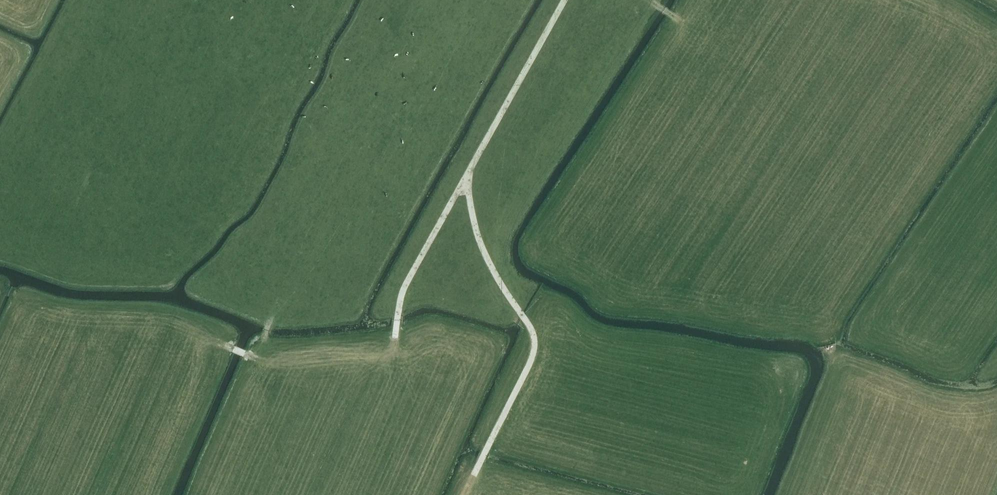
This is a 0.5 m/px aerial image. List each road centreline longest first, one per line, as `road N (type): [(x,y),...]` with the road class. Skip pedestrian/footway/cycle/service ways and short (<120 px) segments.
road 1 (track): [(395,337),(409,278),(565,0)]
road 2 (track): [(475,472),(535,343),(482,247),(467,174)]

